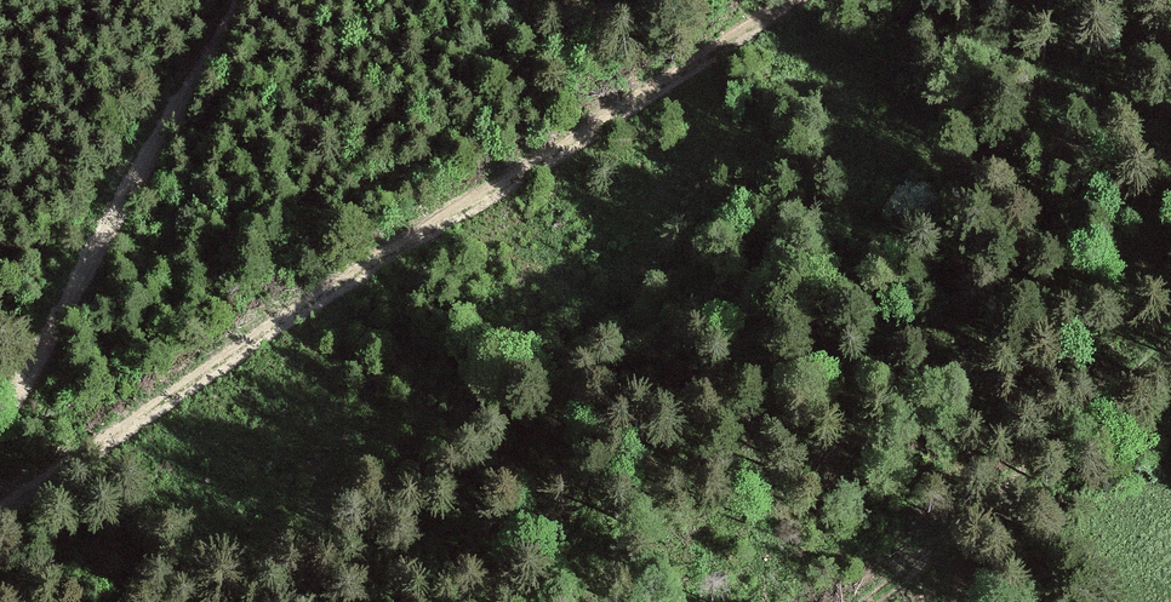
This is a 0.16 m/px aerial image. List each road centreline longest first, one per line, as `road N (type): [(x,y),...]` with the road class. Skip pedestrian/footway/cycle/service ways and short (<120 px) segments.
road 1 (track): [(0,515),(74,462),(199,394),(373,252),(772,0)]
road 2 (track): [(252,0),(155,176),(47,340),(0,448)]
road 3 (track): [(1170,336),(867,601)]

